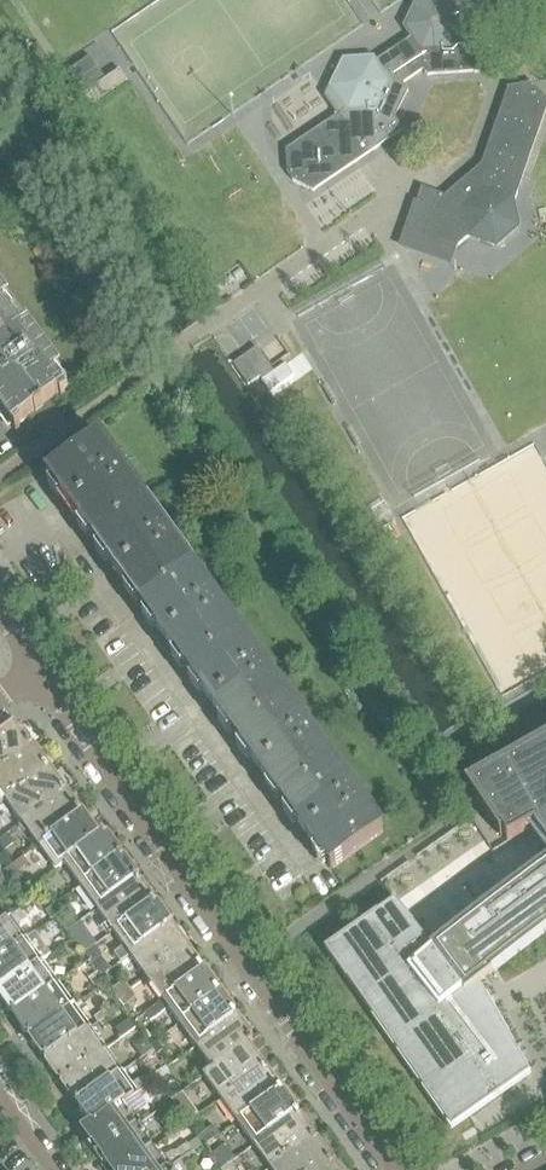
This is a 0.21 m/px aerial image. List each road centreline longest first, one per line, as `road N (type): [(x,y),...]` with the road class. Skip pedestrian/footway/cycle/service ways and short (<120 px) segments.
road 1 (residential): [(393,1169),(38,674)]

